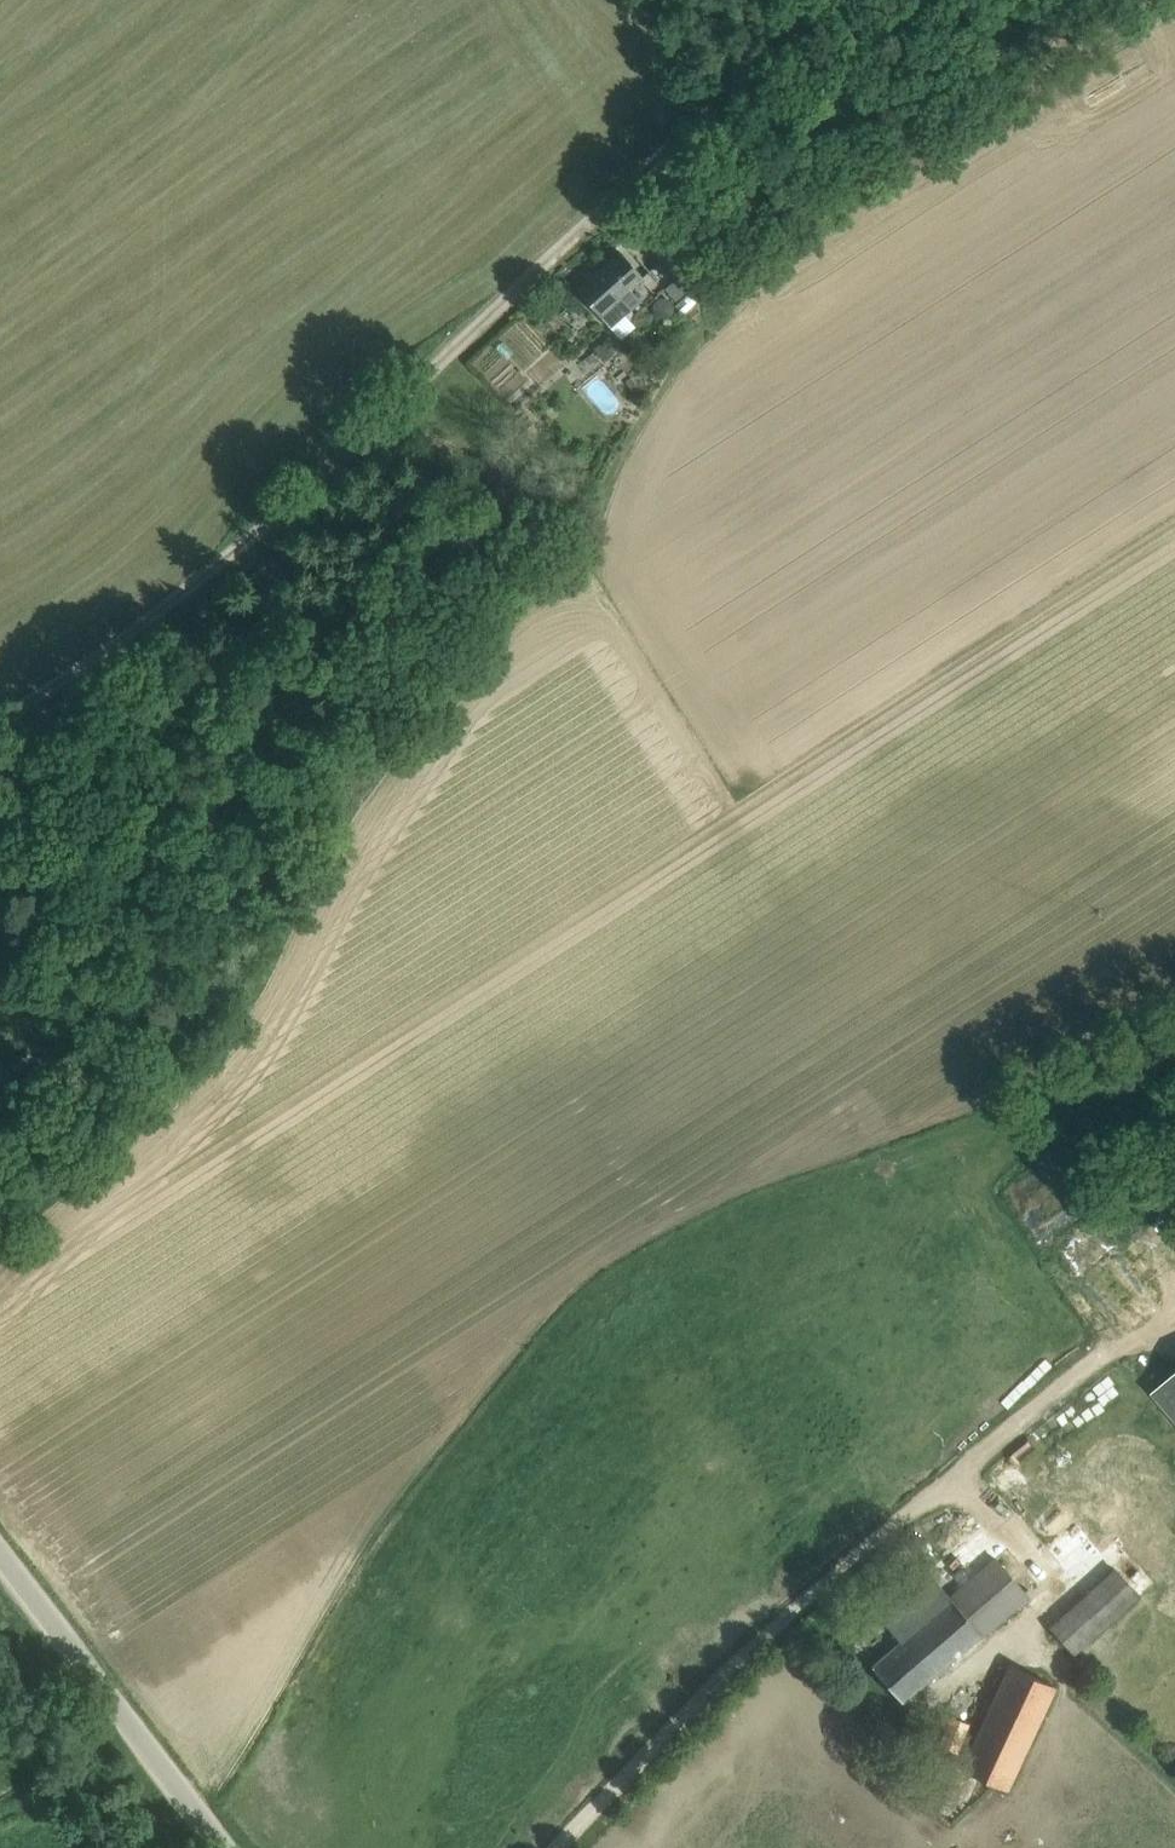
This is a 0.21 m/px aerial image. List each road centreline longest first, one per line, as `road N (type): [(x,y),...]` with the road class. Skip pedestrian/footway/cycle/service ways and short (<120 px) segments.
road 1 (track): [(0,705),(143,618),(539,280),(817,0)]
road 2 (unclassified): [(566,1847),(842,1576),(957,1484)]
road 3 (unclassified): [(225,1847),(0,1552)]

